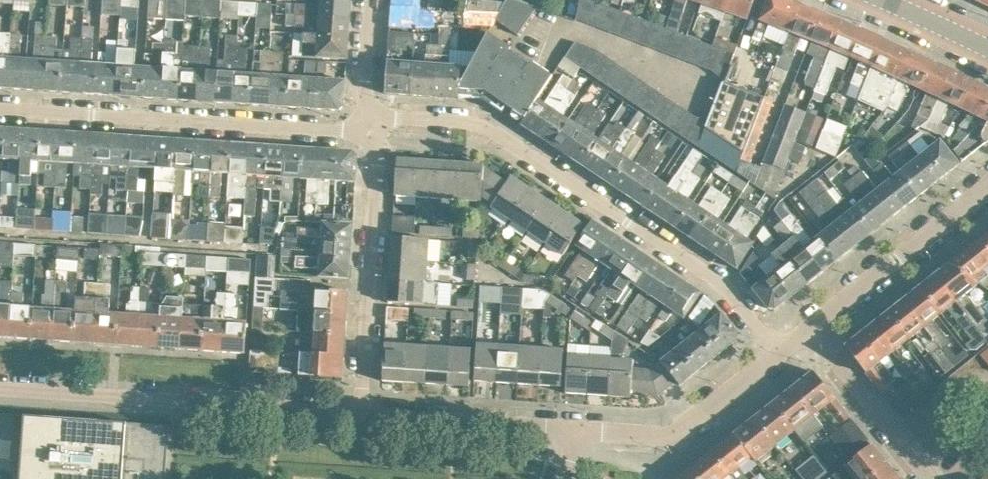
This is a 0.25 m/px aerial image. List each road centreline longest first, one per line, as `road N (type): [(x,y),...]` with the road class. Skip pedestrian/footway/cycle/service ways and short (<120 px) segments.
road 1 (residential): [(370,122),(395,116),(488,128),(715,279),(778,353)]
road 2 (residential): [(0,108),(343,129),(370,122)]
road 3 (residential): [(361,413),(0,388)]
road 4 (residential): [(370,122),(376,165),(361,413)]
road 5 (residential): [(810,328),(987,187)]
road 6 (residential): [(582,430),(676,433),(778,353)]
road 7 (residential): [(582,430),(361,413)]
road 8 (residential): [(810,328),(931,478)]
road 9 (residential): [(370,0),(370,122)]

